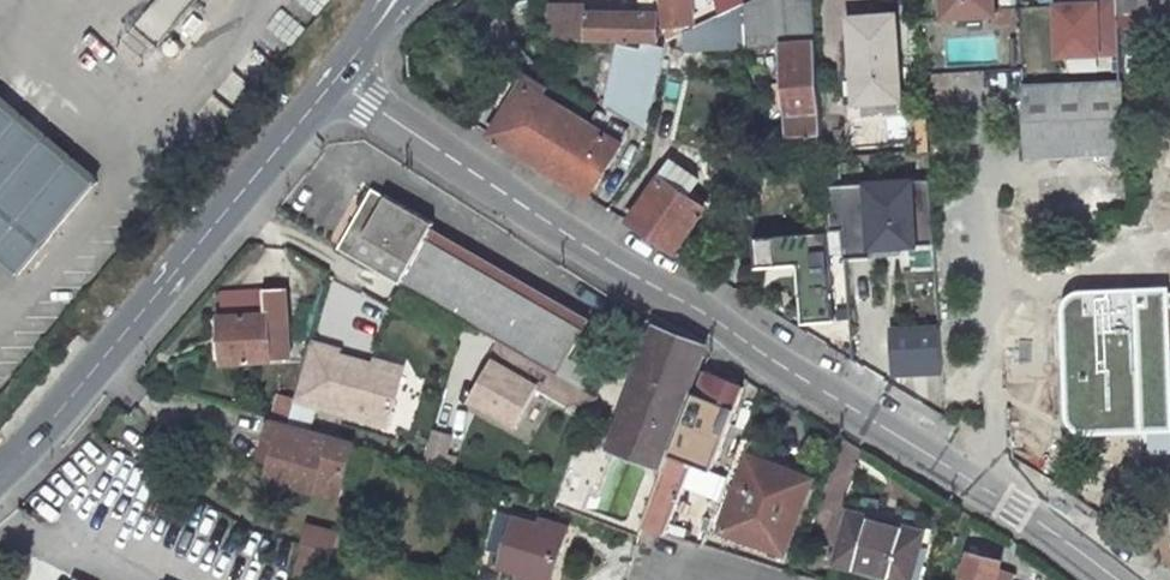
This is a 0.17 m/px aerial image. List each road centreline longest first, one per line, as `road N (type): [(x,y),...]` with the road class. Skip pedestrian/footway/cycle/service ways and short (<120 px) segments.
road 1 (unclassified): [(992,493),(503,197),(333,81)]
road 2 (secondary): [(0,478),(333,81)]
road 3 (residential): [(987,274),(1149,257),(1169,180)]
road 4 (residential): [(992,493),(987,274)]
road 5 (unclassified): [(1115,579),(992,493)]
road 6 (residential): [(987,274),(982,154)]

